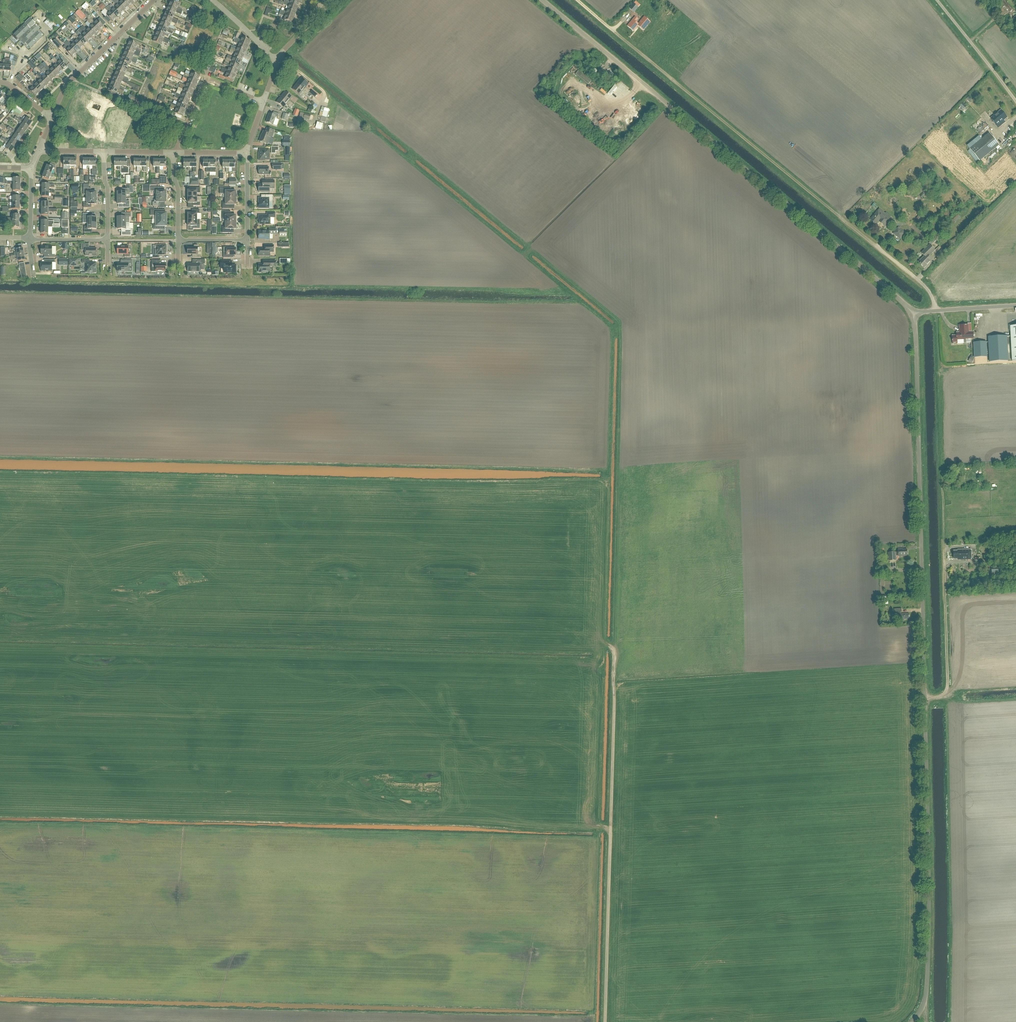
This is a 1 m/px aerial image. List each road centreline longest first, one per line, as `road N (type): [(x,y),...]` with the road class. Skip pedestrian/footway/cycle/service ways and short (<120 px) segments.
road 1 (unclassified): [(912,1021),(926,995),(928,839),(913,314)]
road 2 (unclassified): [(913,314),(542,0)]
road 3 (track): [(878,247),(577,0)]
road 4 (residential): [(51,118),(69,83),(154,0)]
road 5 (residential): [(175,152),(206,78),(262,102)]
road 6 (unclassified): [(1015,102),(937,0)]

